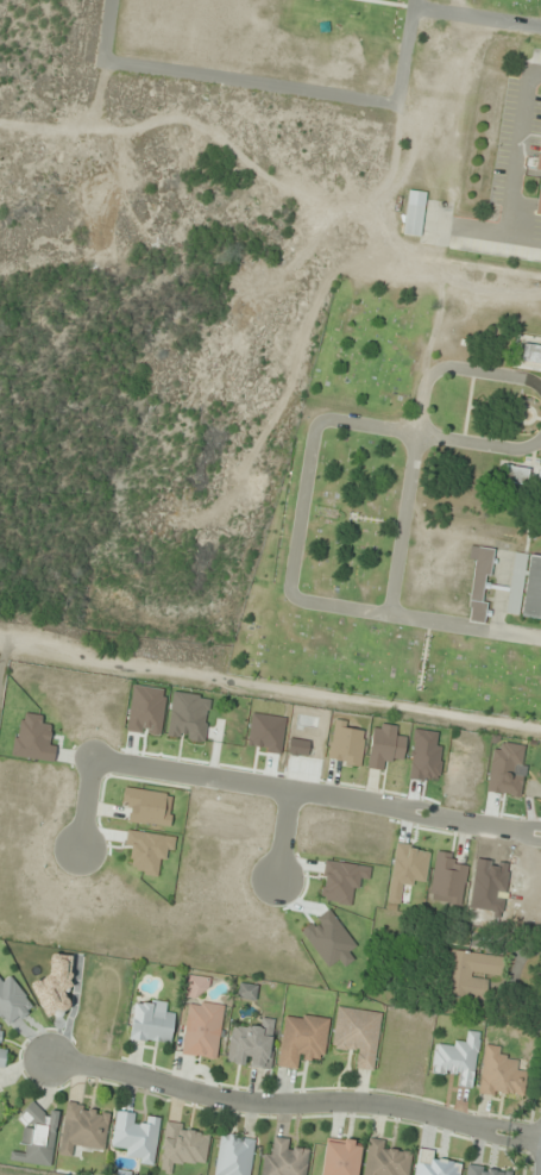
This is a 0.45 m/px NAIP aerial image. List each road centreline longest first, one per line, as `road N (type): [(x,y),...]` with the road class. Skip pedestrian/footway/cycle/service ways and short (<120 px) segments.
road 1 (residential): [(49,1061),(212,1101),(380,1107),(540,1145)]
road 2 (residential): [(92,762),(540,835)]

